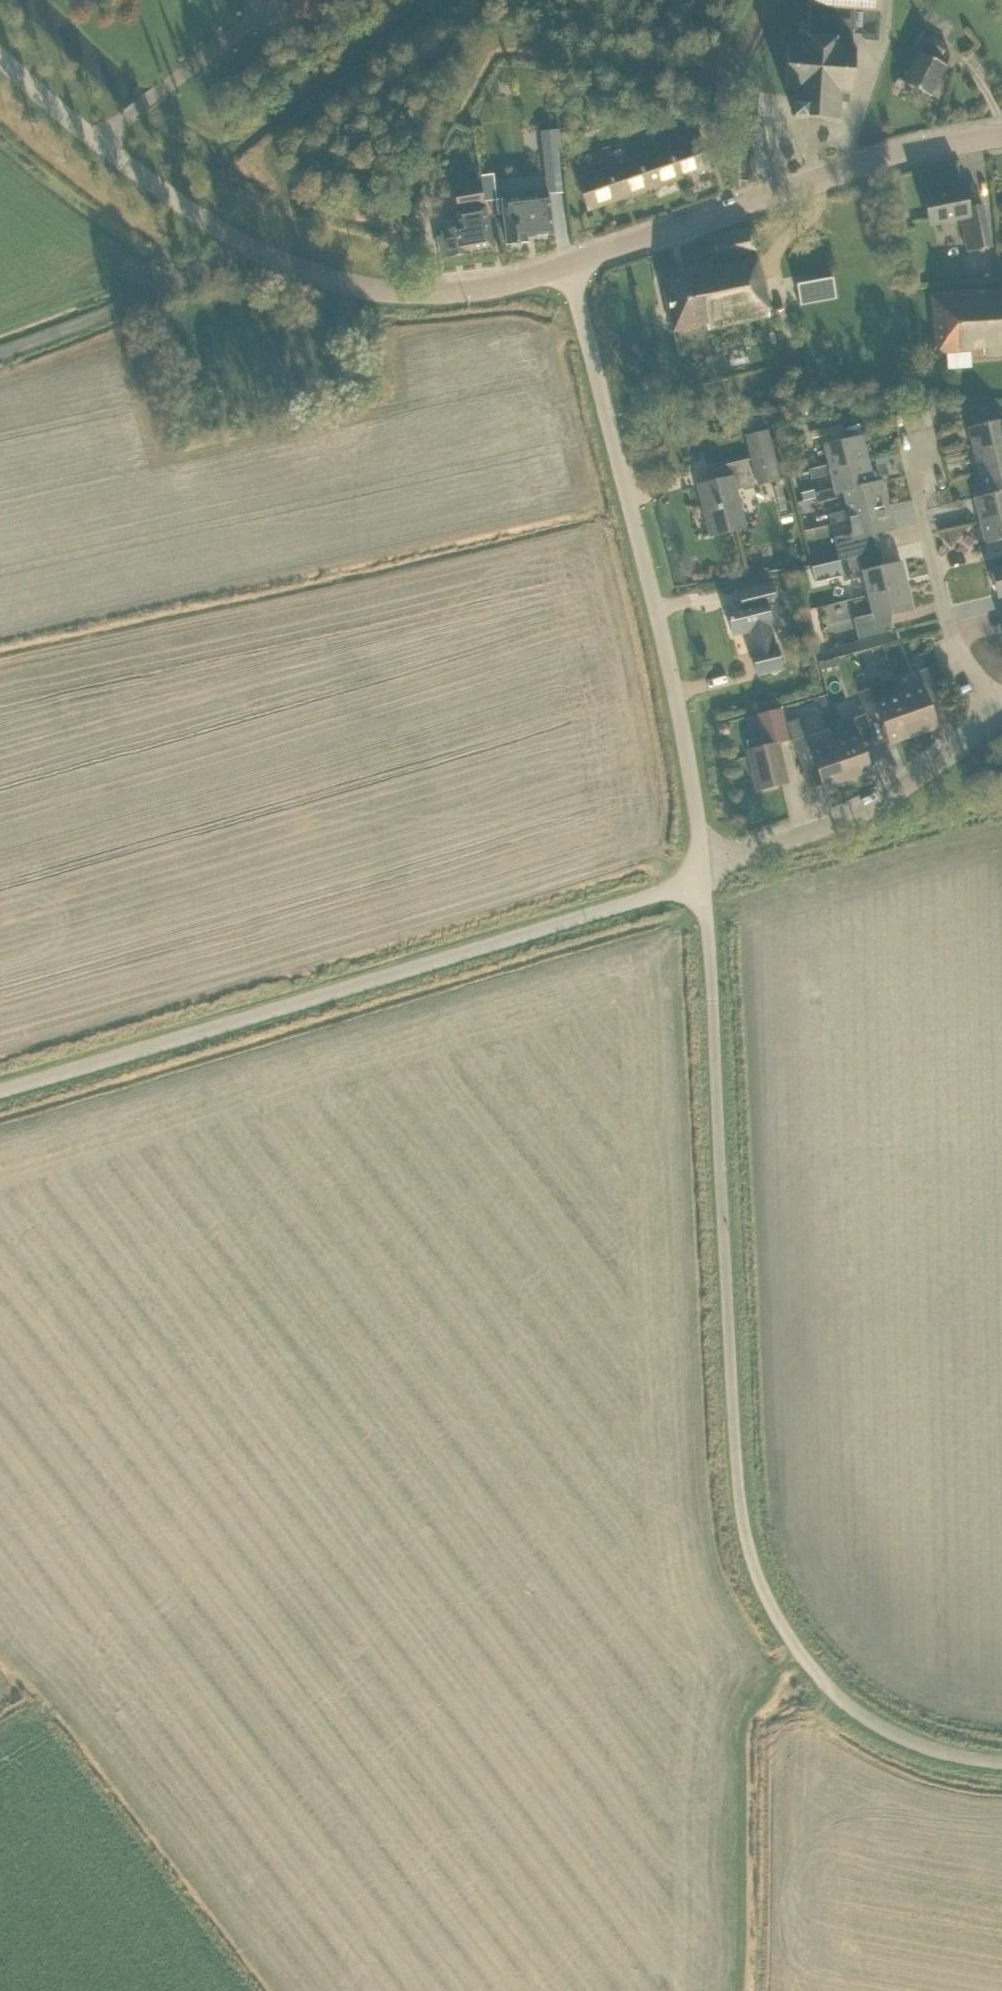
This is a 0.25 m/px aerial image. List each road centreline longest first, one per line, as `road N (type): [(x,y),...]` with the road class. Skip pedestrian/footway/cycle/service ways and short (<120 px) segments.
road 1 (unclassified): [(1001,1768),(964,1767),(872,1733),(801,1668),(757,1590),(737,1494),(704,872)]
road 2 (unclassified): [(0,1095),(486,949),(704,872)]
road 3 (tertiary): [(570,264),(439,292),(341,283),(296,269),(246,246),(124,164),(0,57)]
road 4 (unclassified): [(704,872),(682,722),(570,264)]
road 5 (tertiary): [(570,264),(871,161),(1001,134)]
road 6 (residential): [(704,872),(837,823),(1001,713)]
road 7 (residential): [(1001,704),(960,652),(943,608),(905,429)]
road 8 (track): [(246,246),(205,276),(0,353)]

